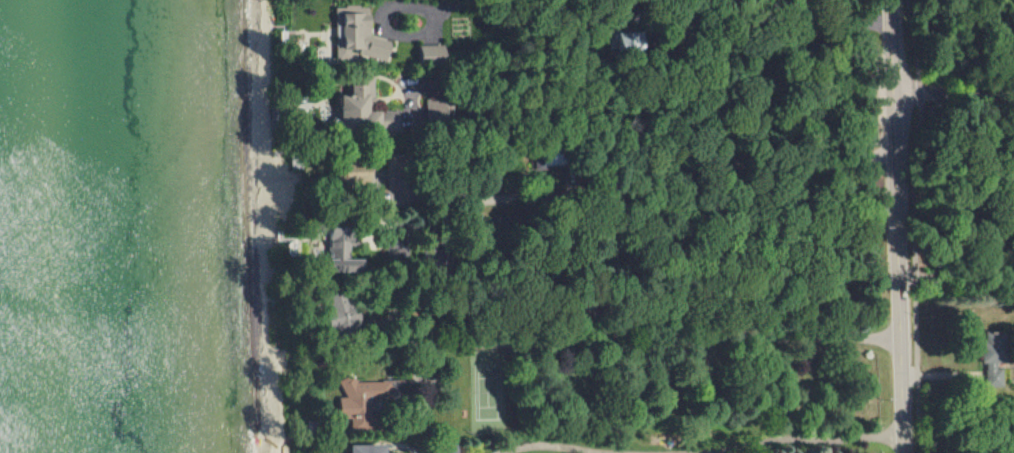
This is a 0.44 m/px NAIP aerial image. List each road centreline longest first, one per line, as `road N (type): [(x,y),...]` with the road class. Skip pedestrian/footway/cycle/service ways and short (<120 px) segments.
road 1 (tertiary): [(905,452),(894,0)]

